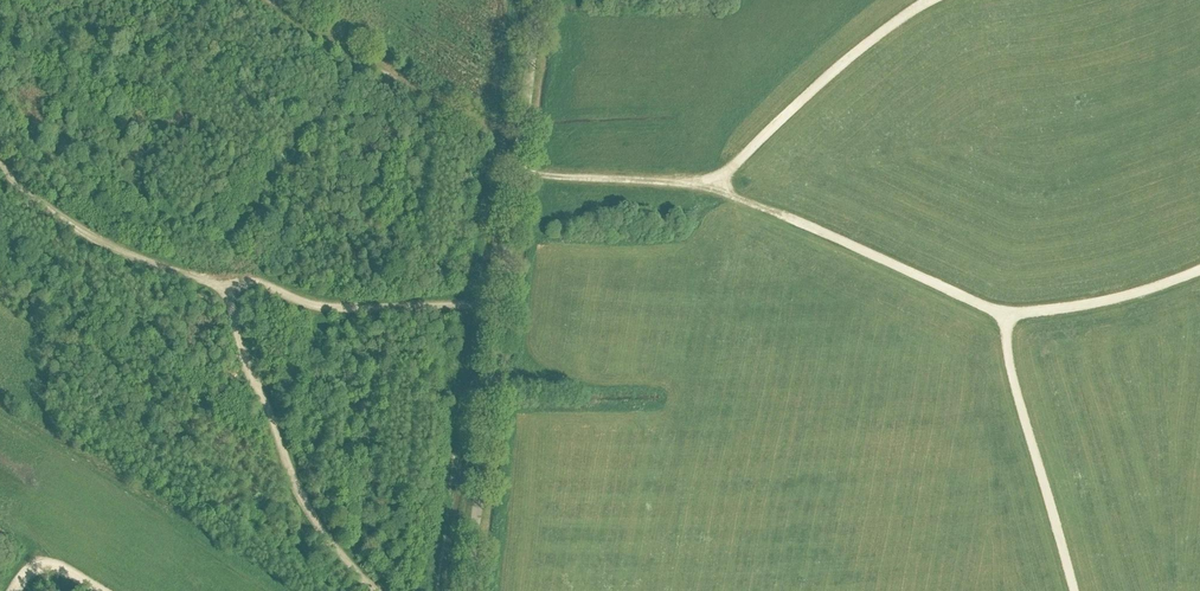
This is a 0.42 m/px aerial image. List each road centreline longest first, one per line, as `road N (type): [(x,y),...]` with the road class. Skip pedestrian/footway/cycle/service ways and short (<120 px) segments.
road 1 (track): [(0,164),(37,203),(110,249),(216,282),(226,293),(245,362),(301,493),(372,590)]
road 2 (track): [(709,184),(1008,315),(1095,303),(1199,270)]
road 3 (track): [(934,0),(872,41),(709,184),(517,174)]
road 4 (track): [(503,305),(337,310),(245,281),(216,282)]
road 5 (track): [(1074,590),(1009,364),(1008,315)]

